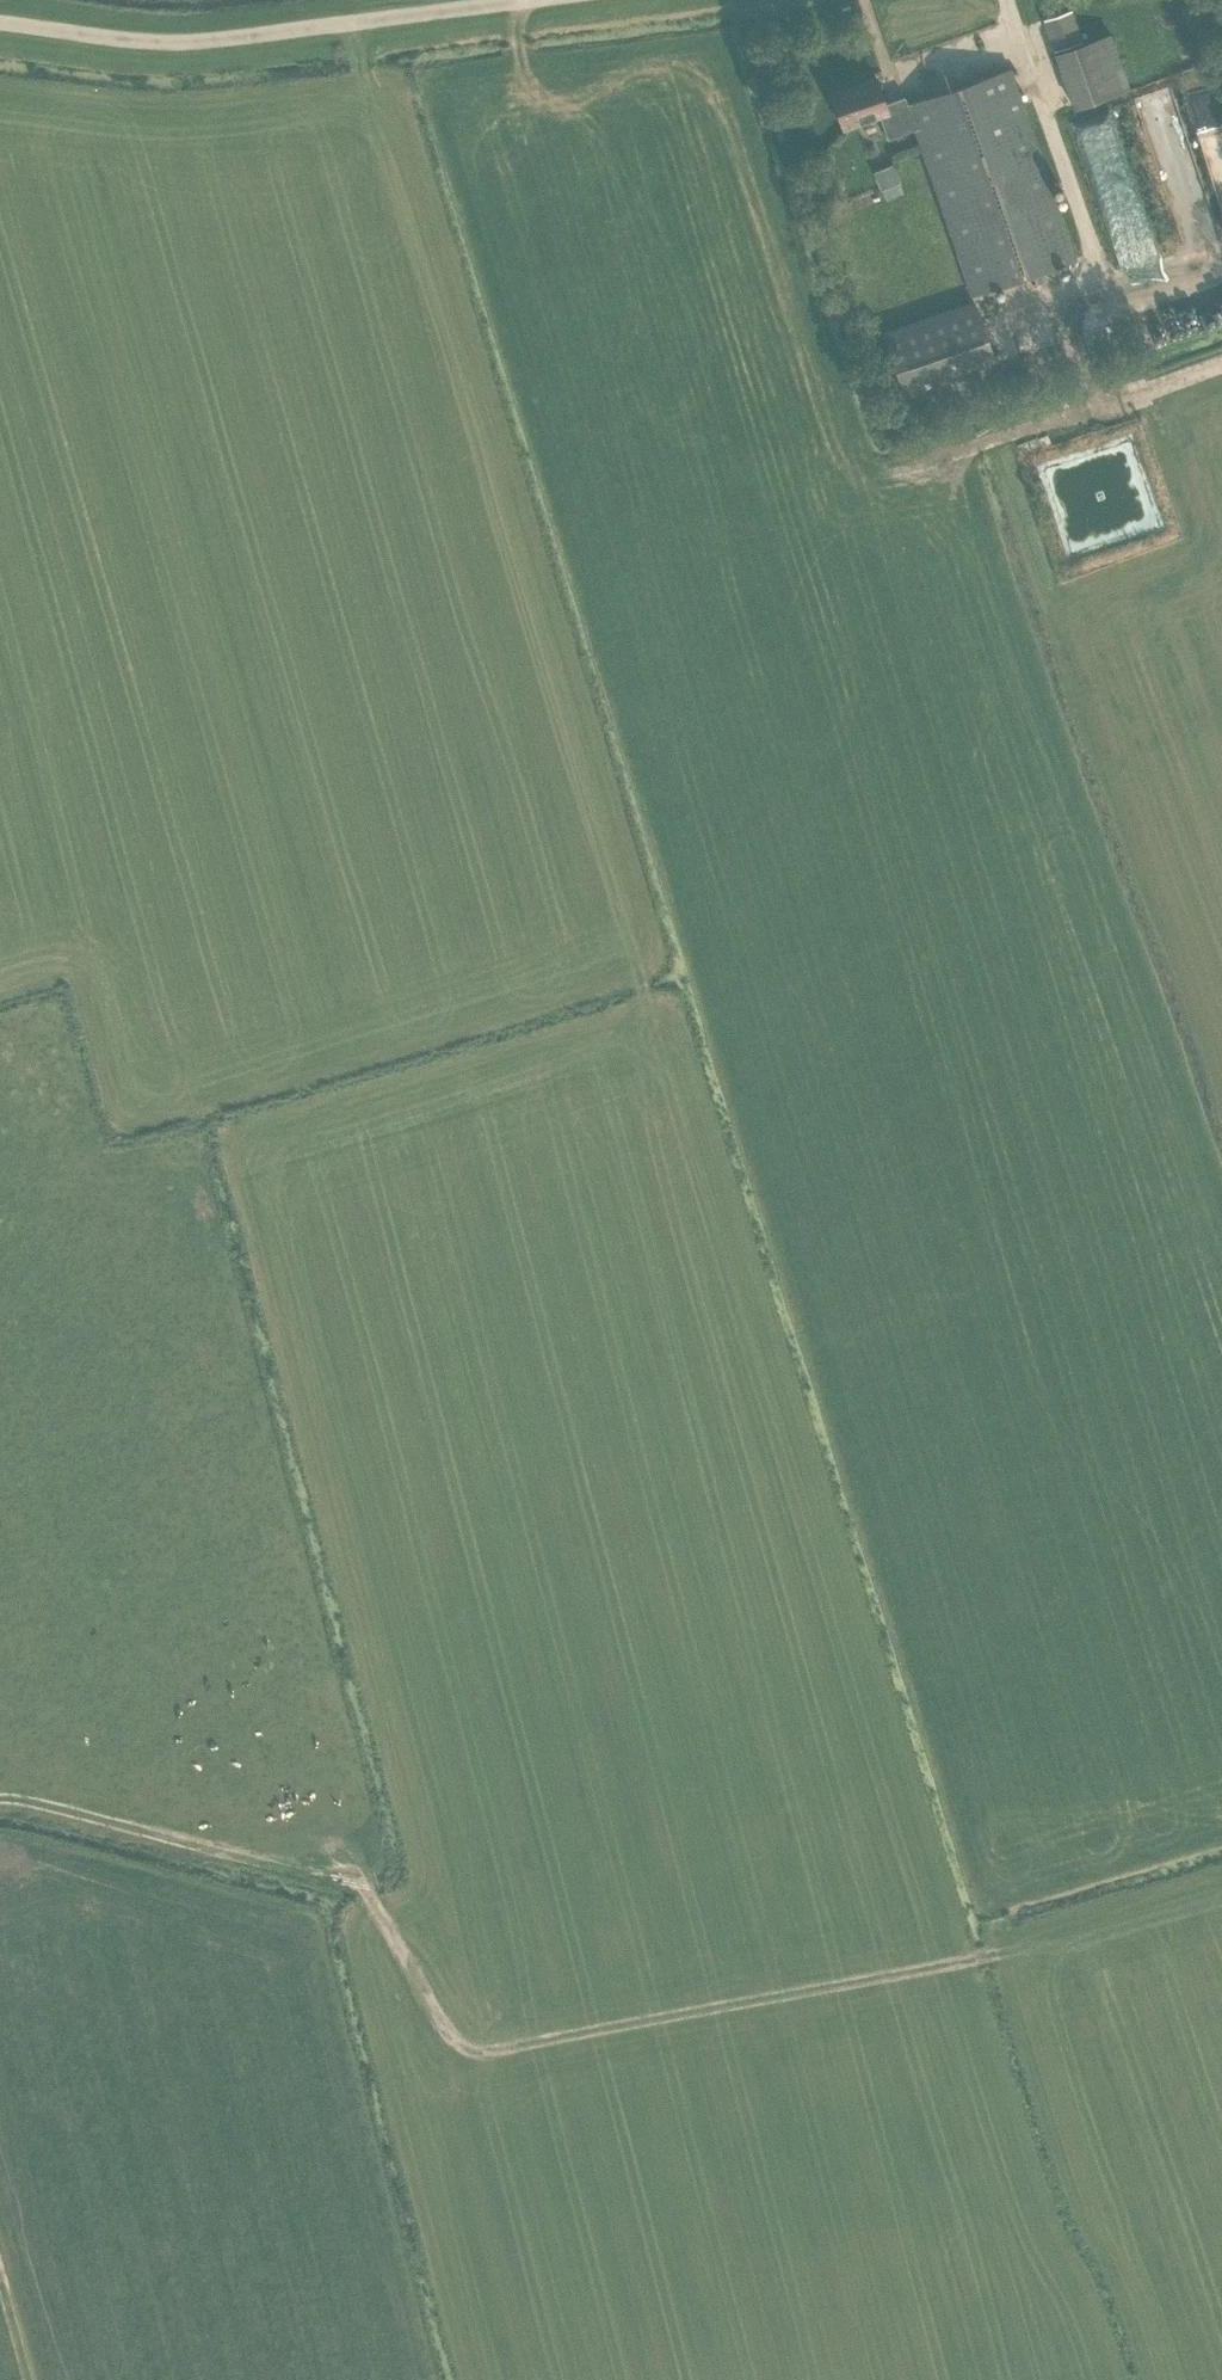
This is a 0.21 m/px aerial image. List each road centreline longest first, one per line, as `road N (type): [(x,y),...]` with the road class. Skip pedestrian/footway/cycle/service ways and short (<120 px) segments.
road 1 (unclassified): [(0,26),(194,47),(503,0)]

